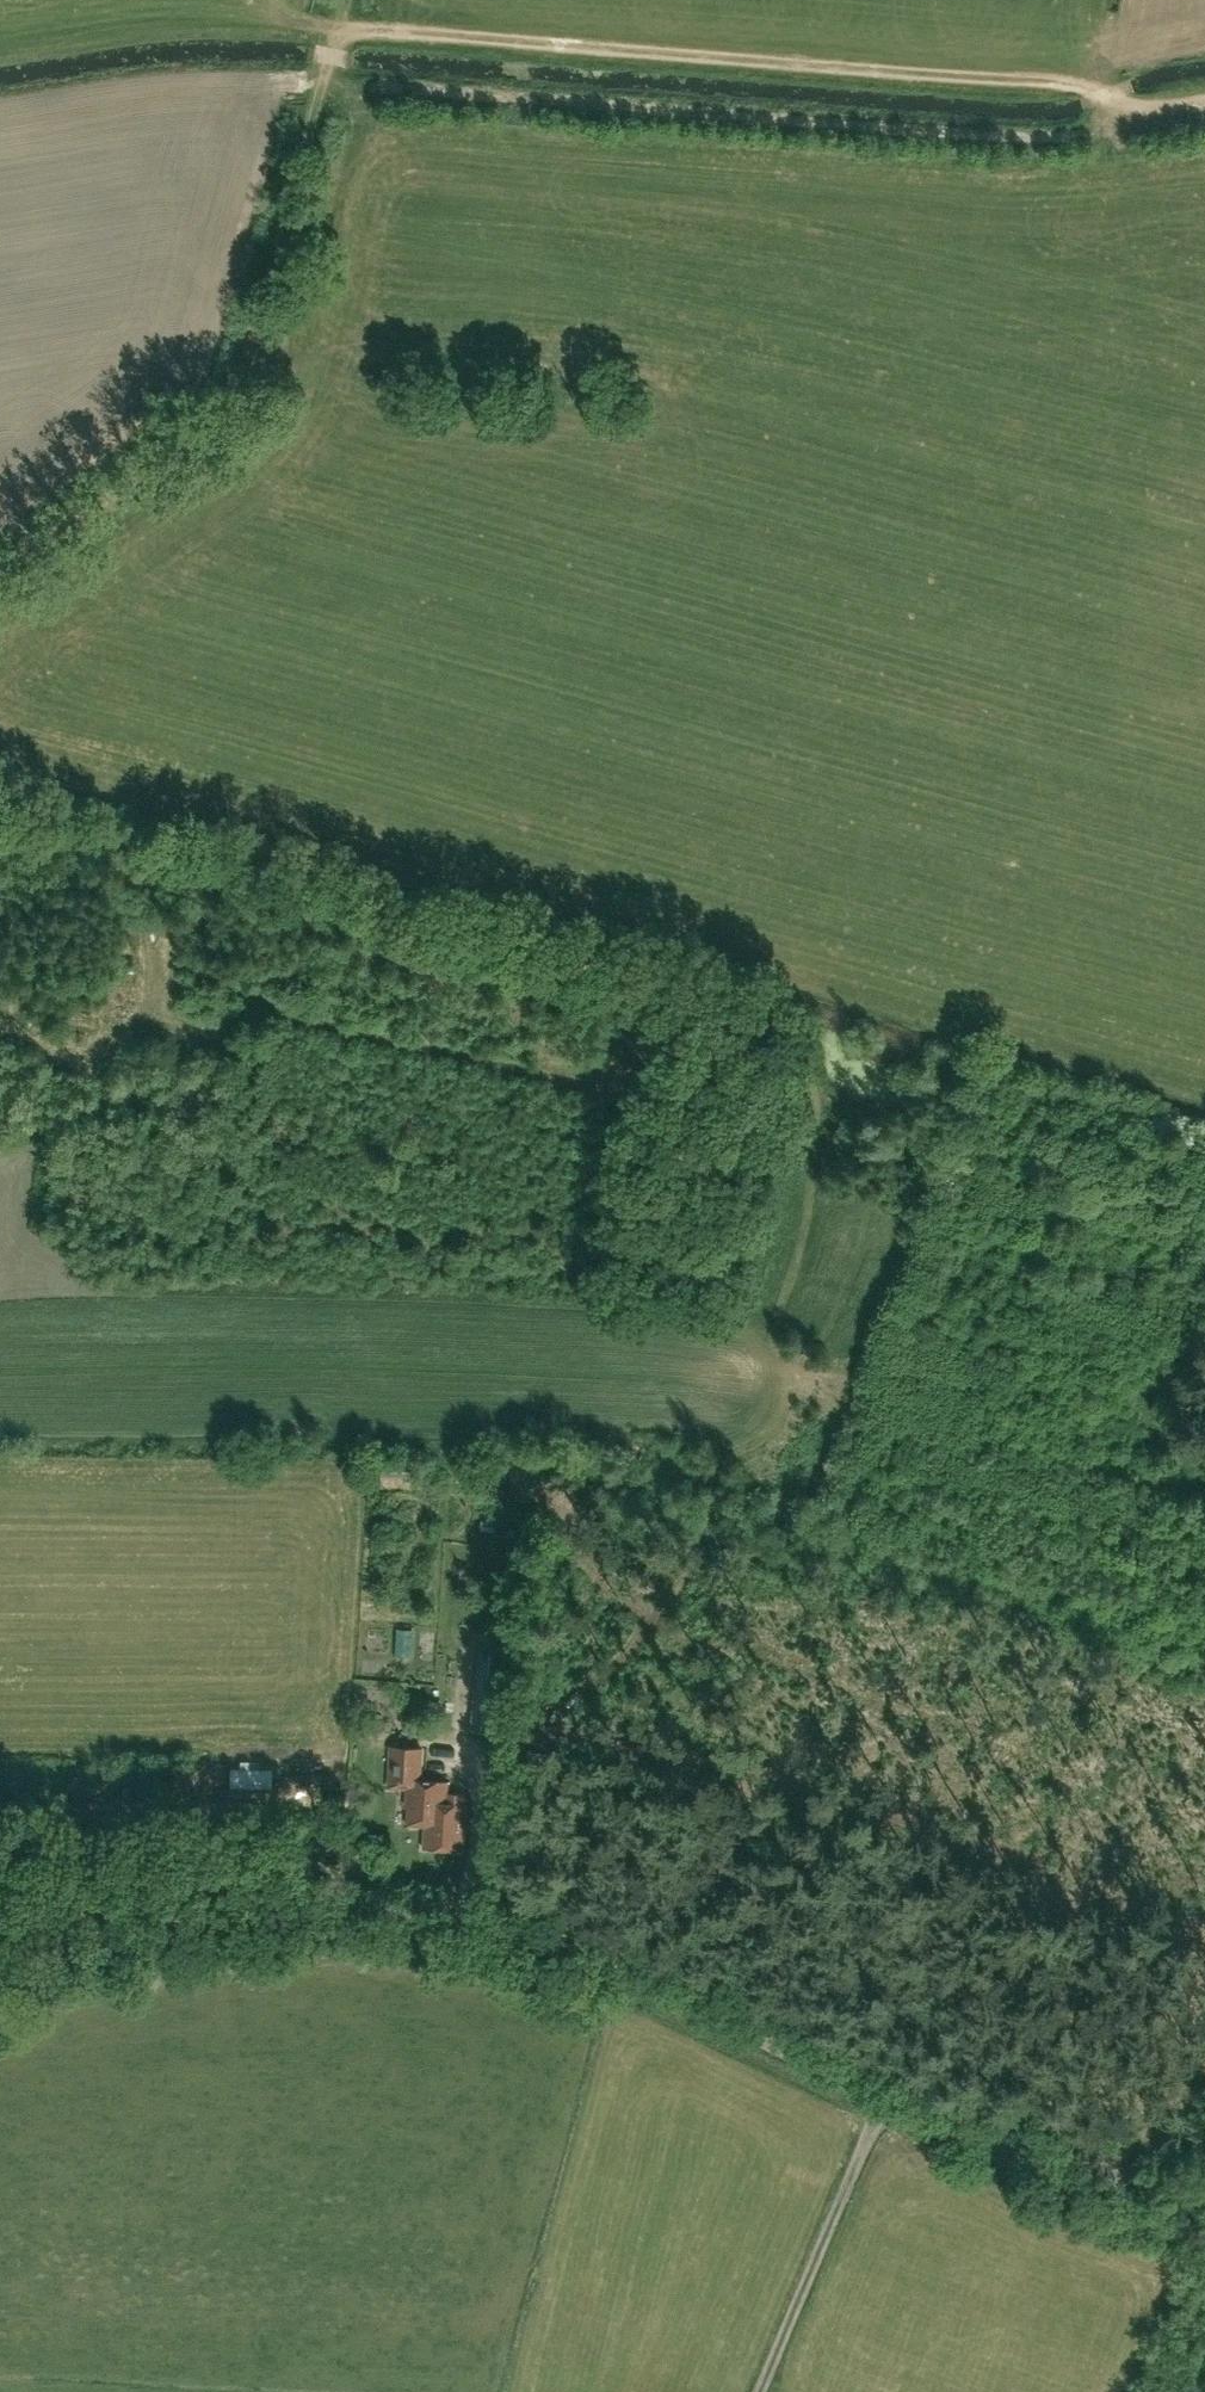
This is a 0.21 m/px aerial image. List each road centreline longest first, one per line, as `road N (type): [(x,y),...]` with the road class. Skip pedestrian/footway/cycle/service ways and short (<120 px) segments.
road 1 (track): [(1204,106),(1148,117),(1066,82),(341,28),(236,400),(0,581)]
road 2 (tertiary): [(1204,2182),(1079,2176),(1000,2153),(603,1953),(496,1922),(360,1916),(0,1980)]
road 3 (track): [(760,2391),(885,2100)]

